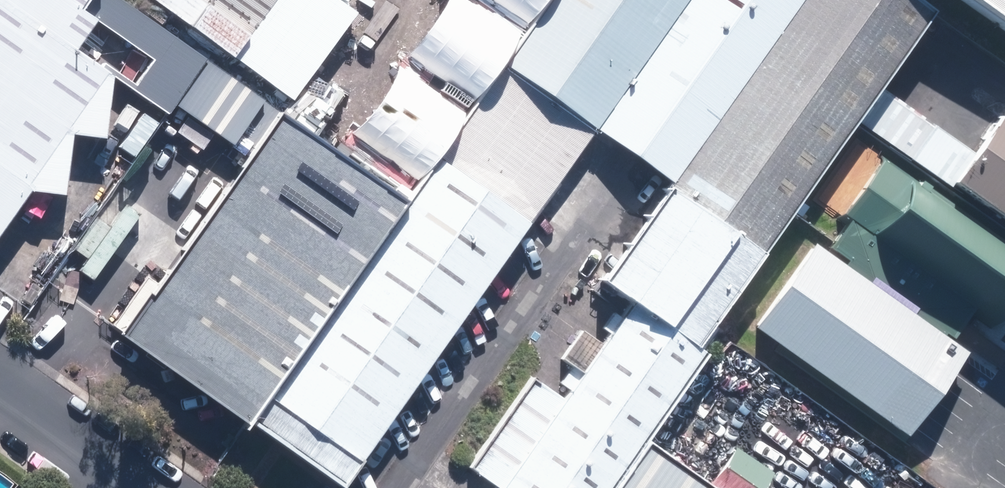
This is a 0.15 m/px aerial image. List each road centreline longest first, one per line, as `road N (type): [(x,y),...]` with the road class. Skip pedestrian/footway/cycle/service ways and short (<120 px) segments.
road 1 (unclassified): [(0,394),(135,487)]

